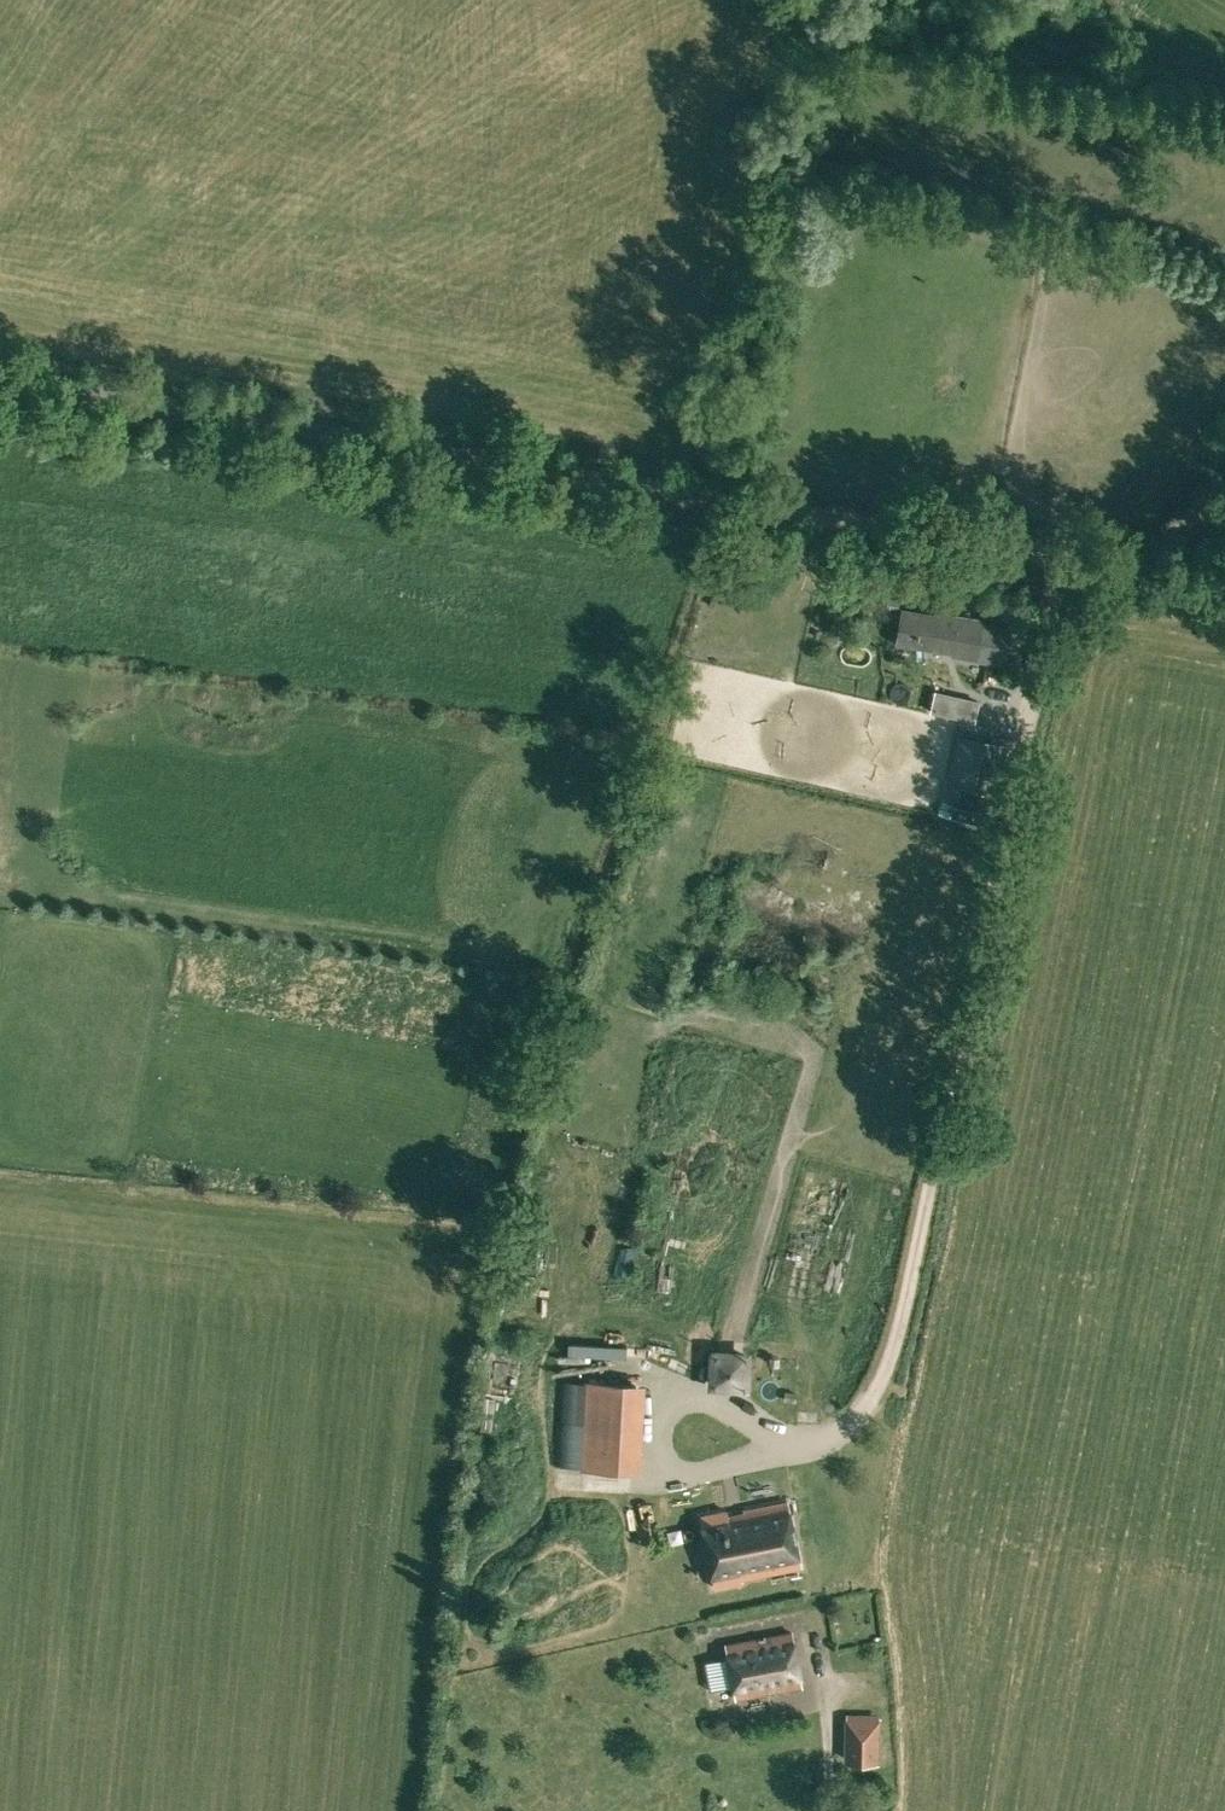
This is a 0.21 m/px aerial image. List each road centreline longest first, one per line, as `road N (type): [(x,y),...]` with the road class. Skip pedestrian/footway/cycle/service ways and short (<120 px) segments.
road 1 (unclassified): [(1224,585),(0,377)]

